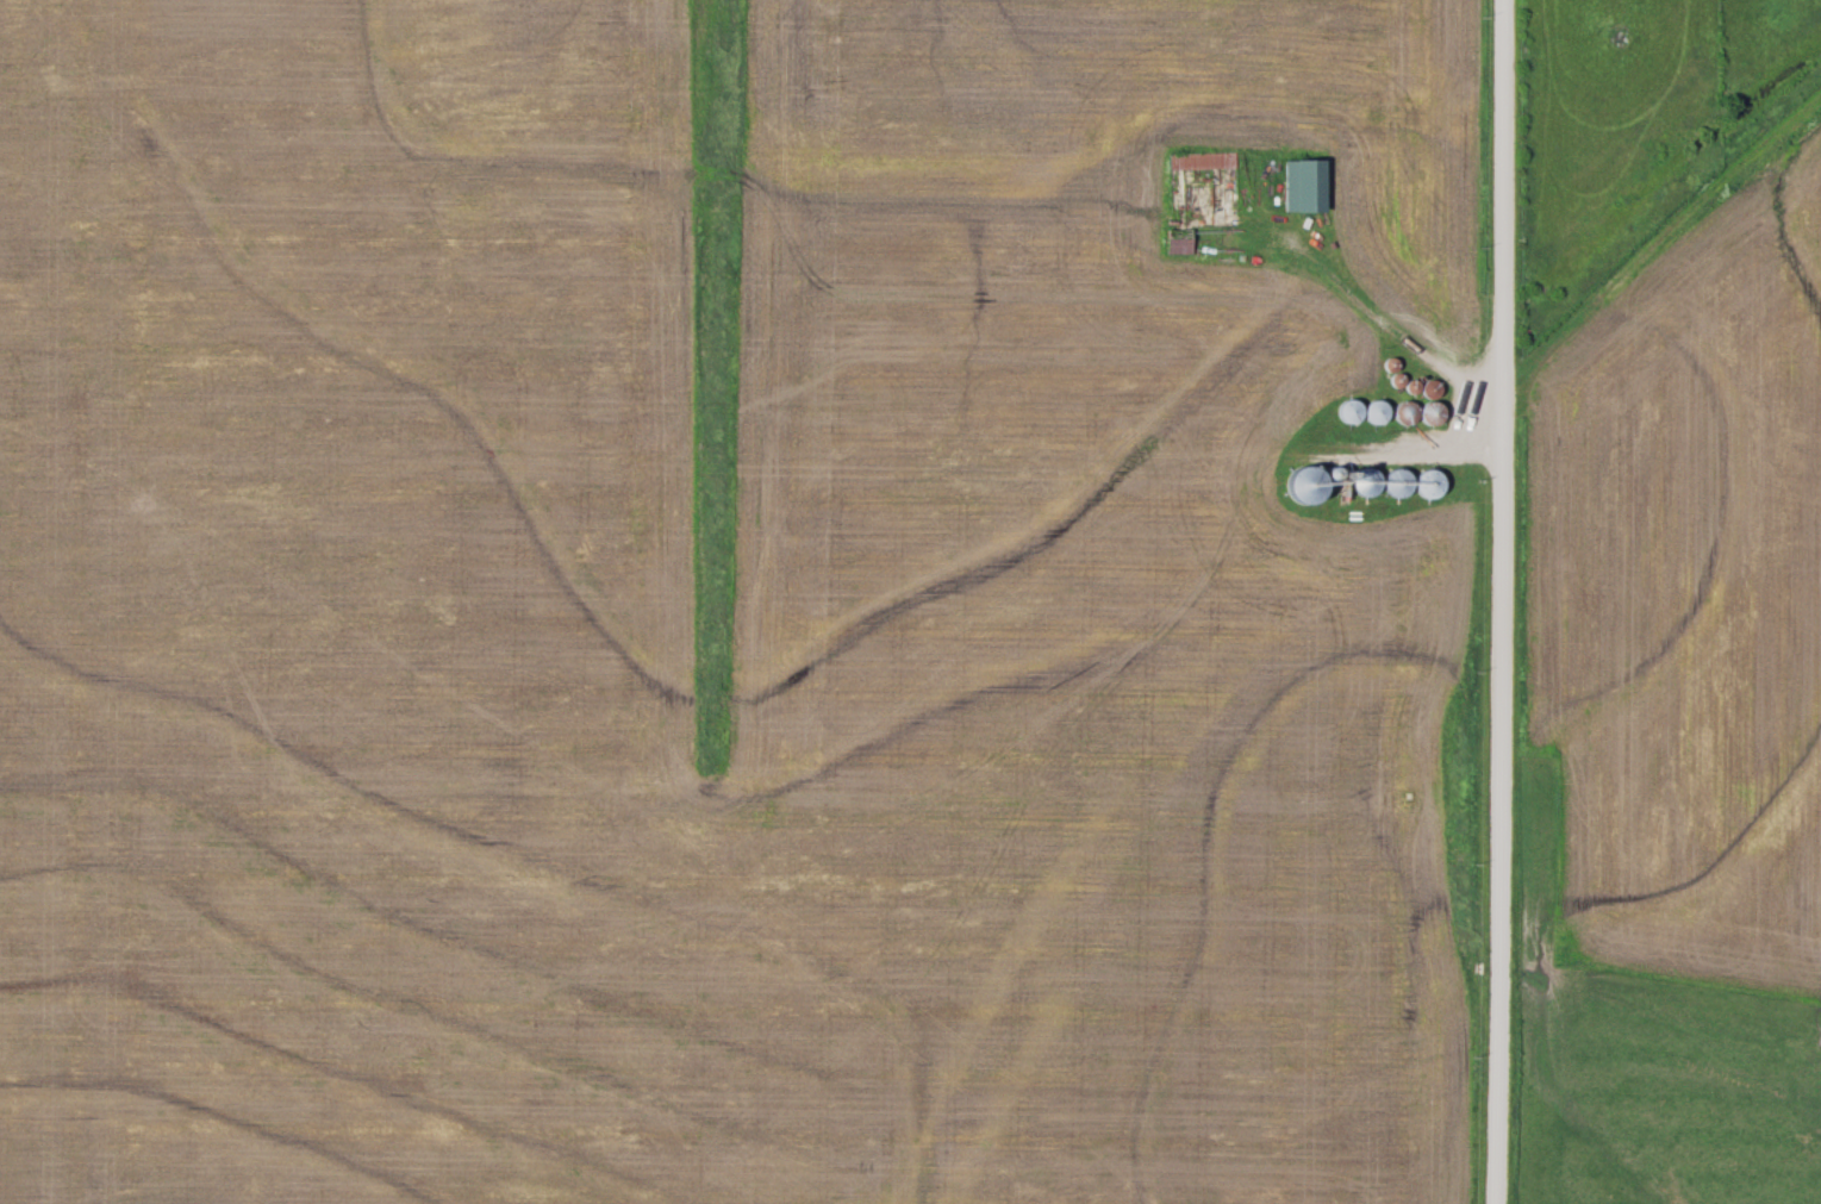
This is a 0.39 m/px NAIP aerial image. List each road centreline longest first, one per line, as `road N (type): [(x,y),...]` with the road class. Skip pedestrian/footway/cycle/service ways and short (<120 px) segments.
road 1 (residential): [(1498,1203),(1506,0)]

